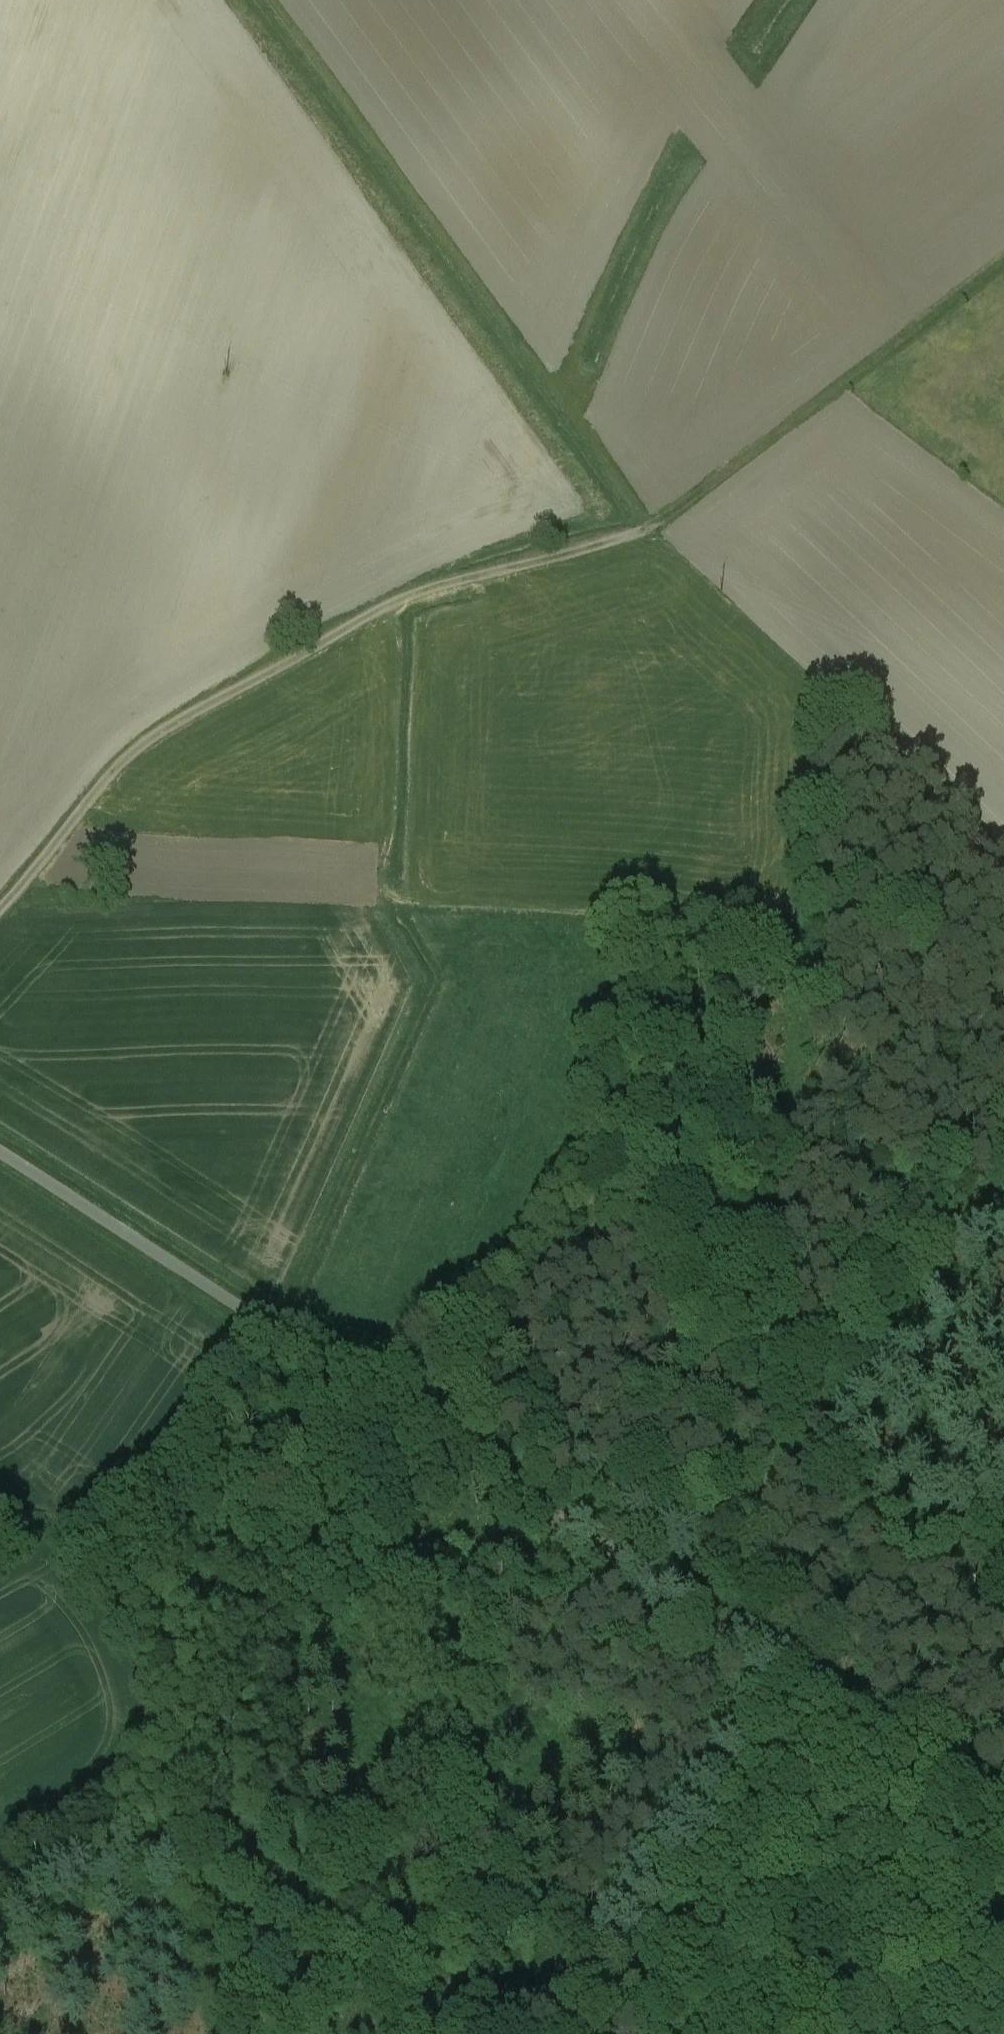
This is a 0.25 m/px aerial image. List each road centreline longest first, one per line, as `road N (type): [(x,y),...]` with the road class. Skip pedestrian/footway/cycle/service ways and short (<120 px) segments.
road 1 (unclassified): [(0,1154),(447,1435),(1003,1816)]
road 2 (track): [(0,913),(130,757),(182,719),(412,597),(661,523),(847,384)]

